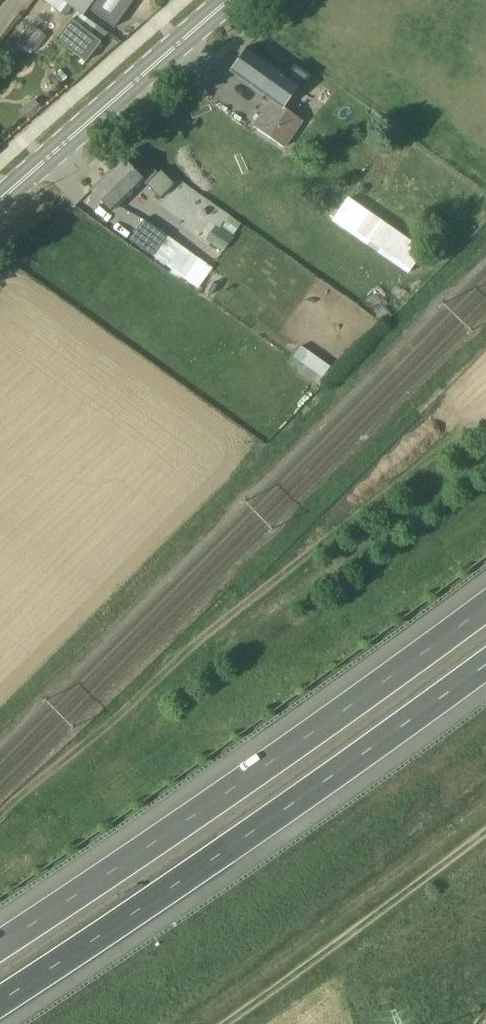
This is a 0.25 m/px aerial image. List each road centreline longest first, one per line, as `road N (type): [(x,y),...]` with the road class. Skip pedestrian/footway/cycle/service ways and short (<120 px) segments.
road 1 (motorway): [(485,608),(0,946)]
road 2 (motorway): [(0,1002),(485,667)]
road 3 (track): [(485,828),(238,1023)]
road 4 (secondary): [(0,201),(230,0)]
road 5 (track): [(485,427),(249,608)]

